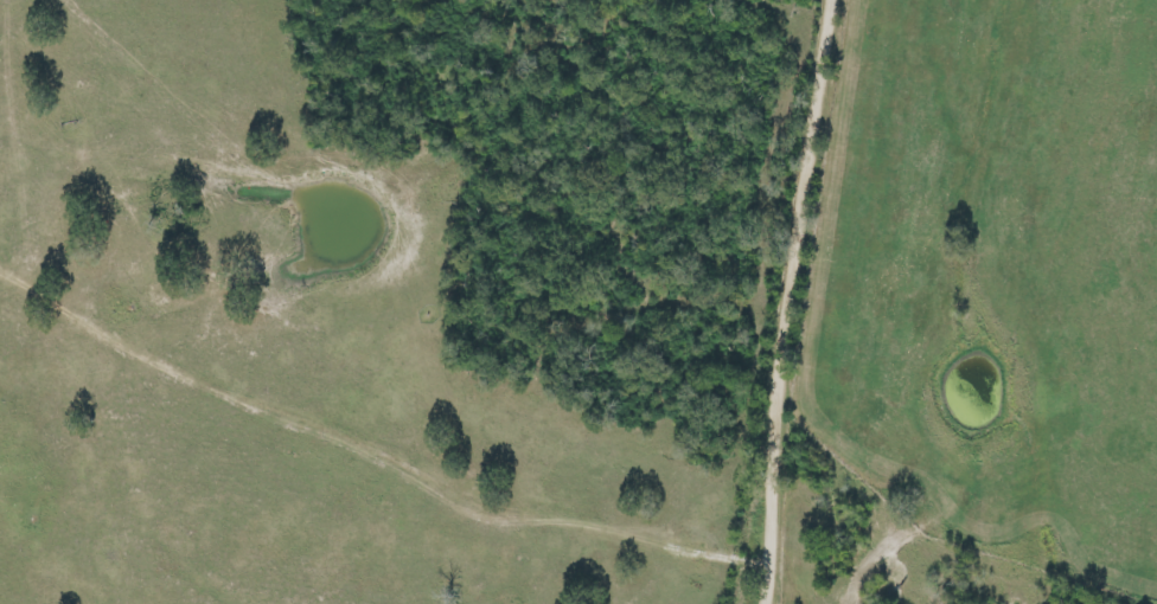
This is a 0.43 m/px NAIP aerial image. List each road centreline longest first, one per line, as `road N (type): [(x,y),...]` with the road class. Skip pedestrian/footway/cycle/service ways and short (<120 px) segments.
road 1 (residential): [(817,140),(0,166)]
road 2 (residential): [(773,603),(787,367),(839,0)]

